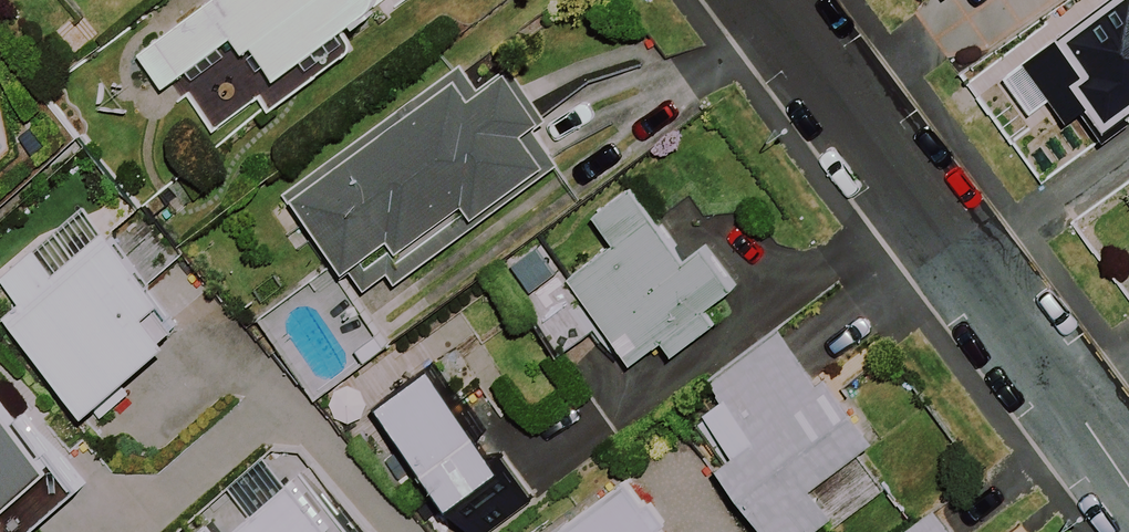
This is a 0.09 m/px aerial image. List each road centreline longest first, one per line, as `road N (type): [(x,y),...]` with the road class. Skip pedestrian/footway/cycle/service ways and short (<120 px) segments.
road 1 (residential): [(1128,487),(768,0)]

